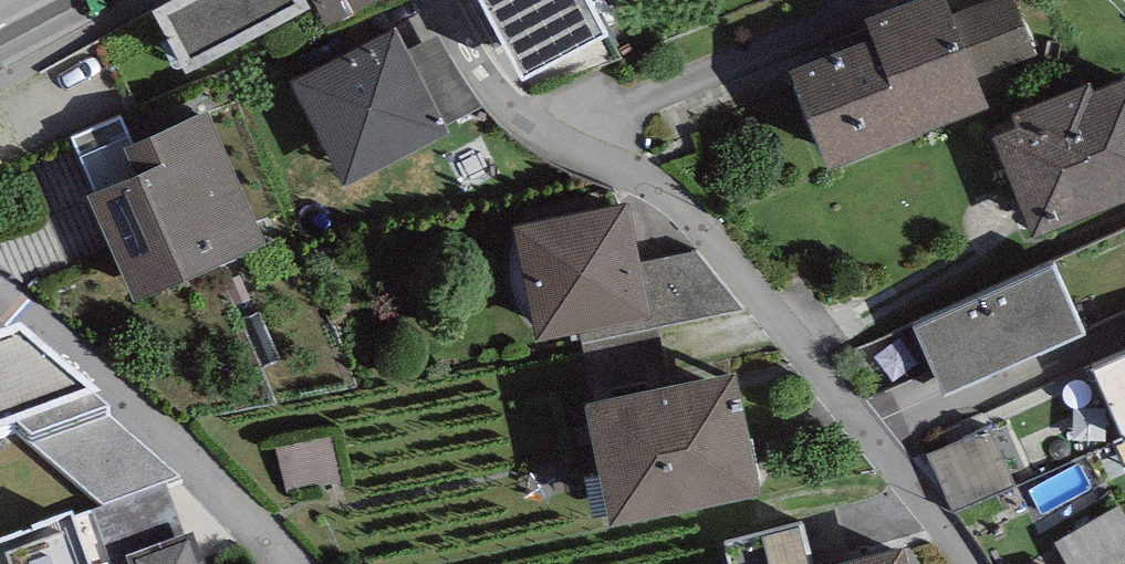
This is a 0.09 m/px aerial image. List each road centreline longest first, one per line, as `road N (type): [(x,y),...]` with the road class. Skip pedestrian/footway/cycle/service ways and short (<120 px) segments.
road 1 (residential): [(969,563),(699,219),(524,124),(453,37),(437,0)]
road 2 (residential): [(290,563),(243,512),(0,295)]

